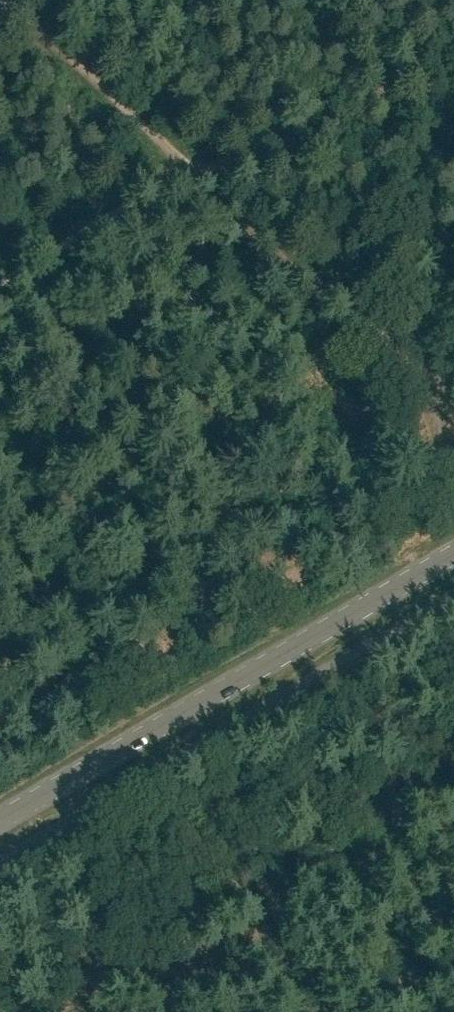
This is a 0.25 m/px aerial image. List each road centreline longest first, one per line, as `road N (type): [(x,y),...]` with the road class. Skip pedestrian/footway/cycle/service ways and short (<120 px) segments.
road 1 (tertiary): [(0,822),(453,554)]
road 2 (track): [(449,407),(192,169)]
road 3 (track): [(128,111),(5,0)]

